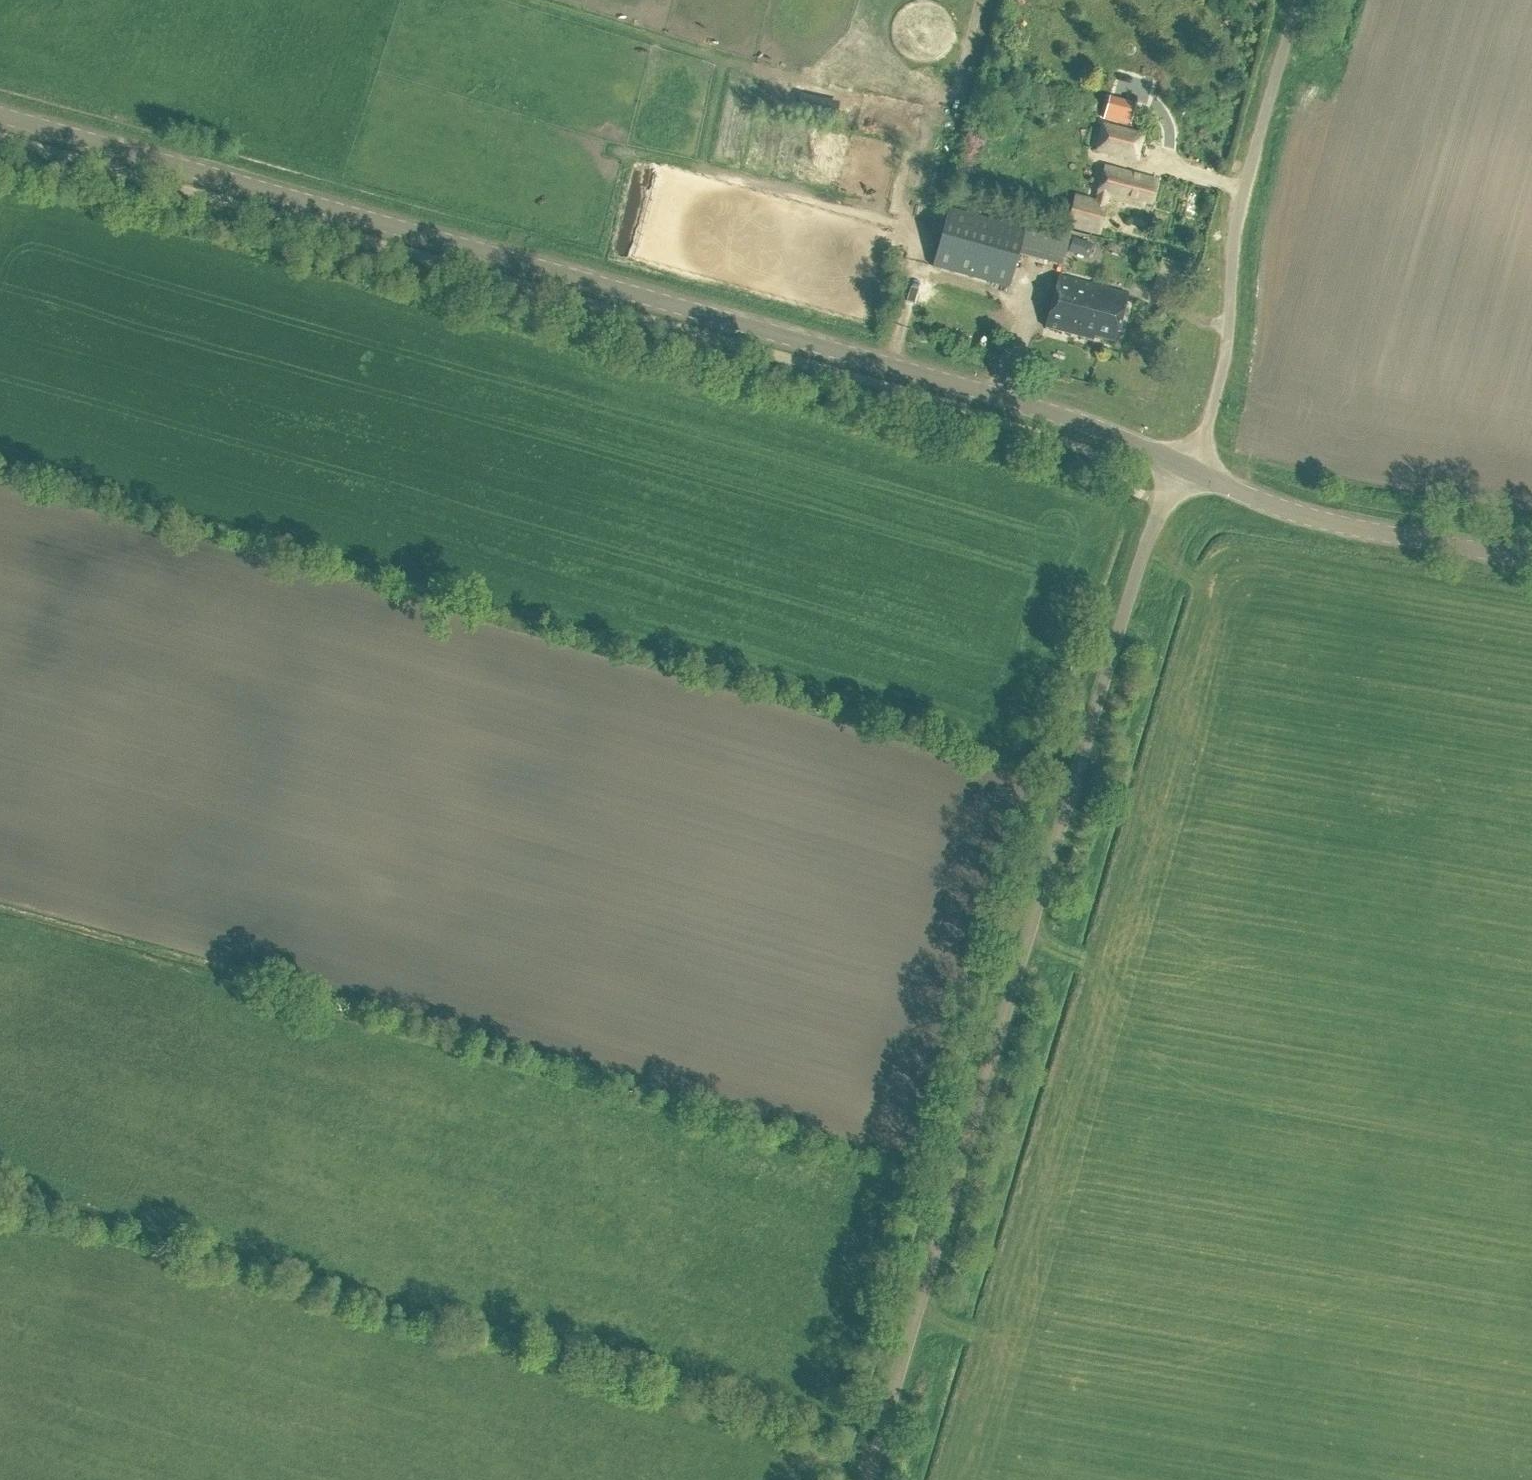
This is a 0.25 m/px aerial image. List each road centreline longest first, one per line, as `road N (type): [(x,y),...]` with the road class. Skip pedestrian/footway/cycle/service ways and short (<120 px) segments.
road 1 (tertiary): [(1183,463),(1068,415),(0,114)]
road 2 (unclassified): [(1164,508),(1144,551),(867,1479)]
road 3 (unclassified): [(1183,463),(1207,421),(1225,353),(1239,210),(1300,0)]
road 4 (tertiary): [(1531,562),(1266,505),(1183,463)]

